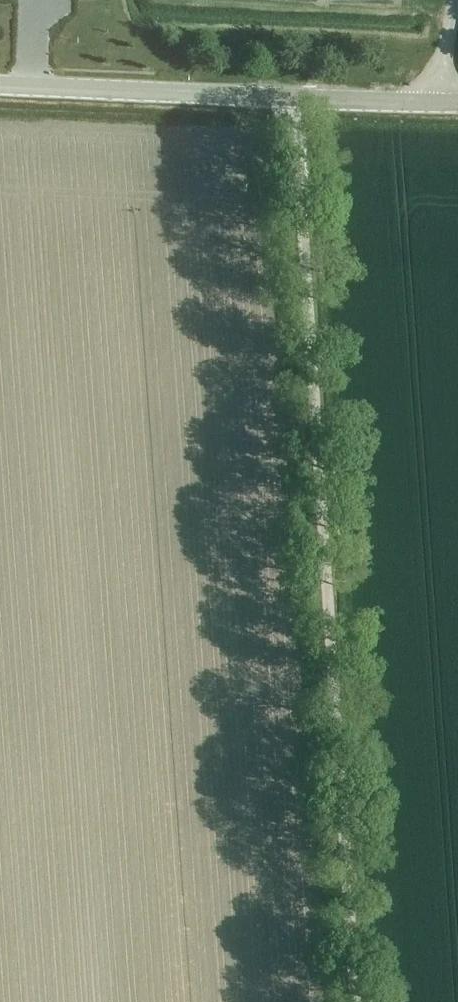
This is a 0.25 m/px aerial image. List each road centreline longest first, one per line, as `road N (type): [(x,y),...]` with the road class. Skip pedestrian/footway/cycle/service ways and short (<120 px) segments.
road 1 (tertiary): [(0,90),(434,106)]

